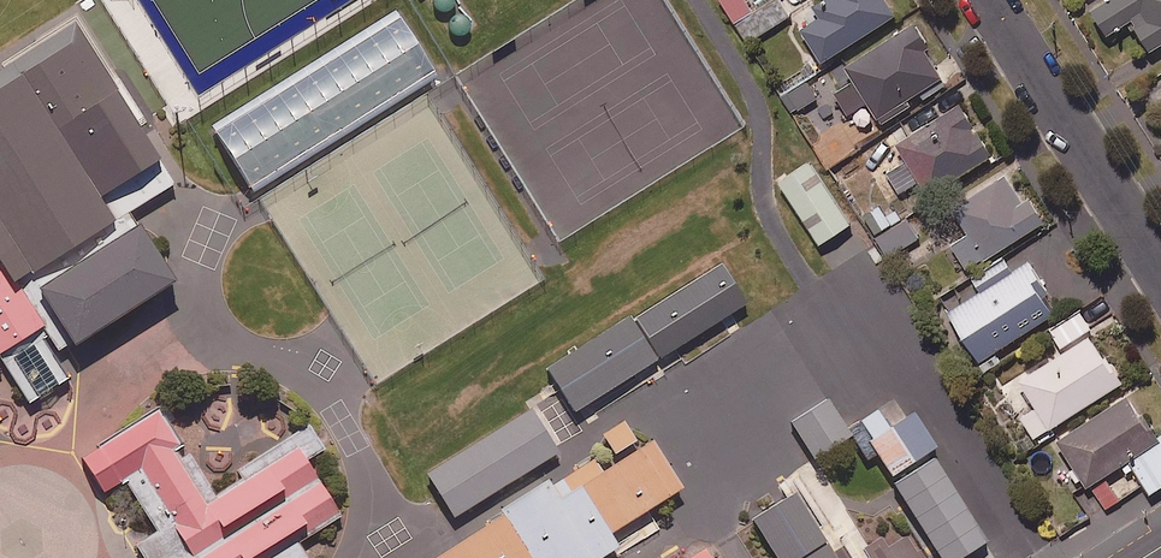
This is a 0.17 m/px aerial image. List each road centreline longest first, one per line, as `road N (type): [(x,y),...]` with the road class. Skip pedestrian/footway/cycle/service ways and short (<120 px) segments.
road 1 (residential): [(989,0),(1160,270)]

